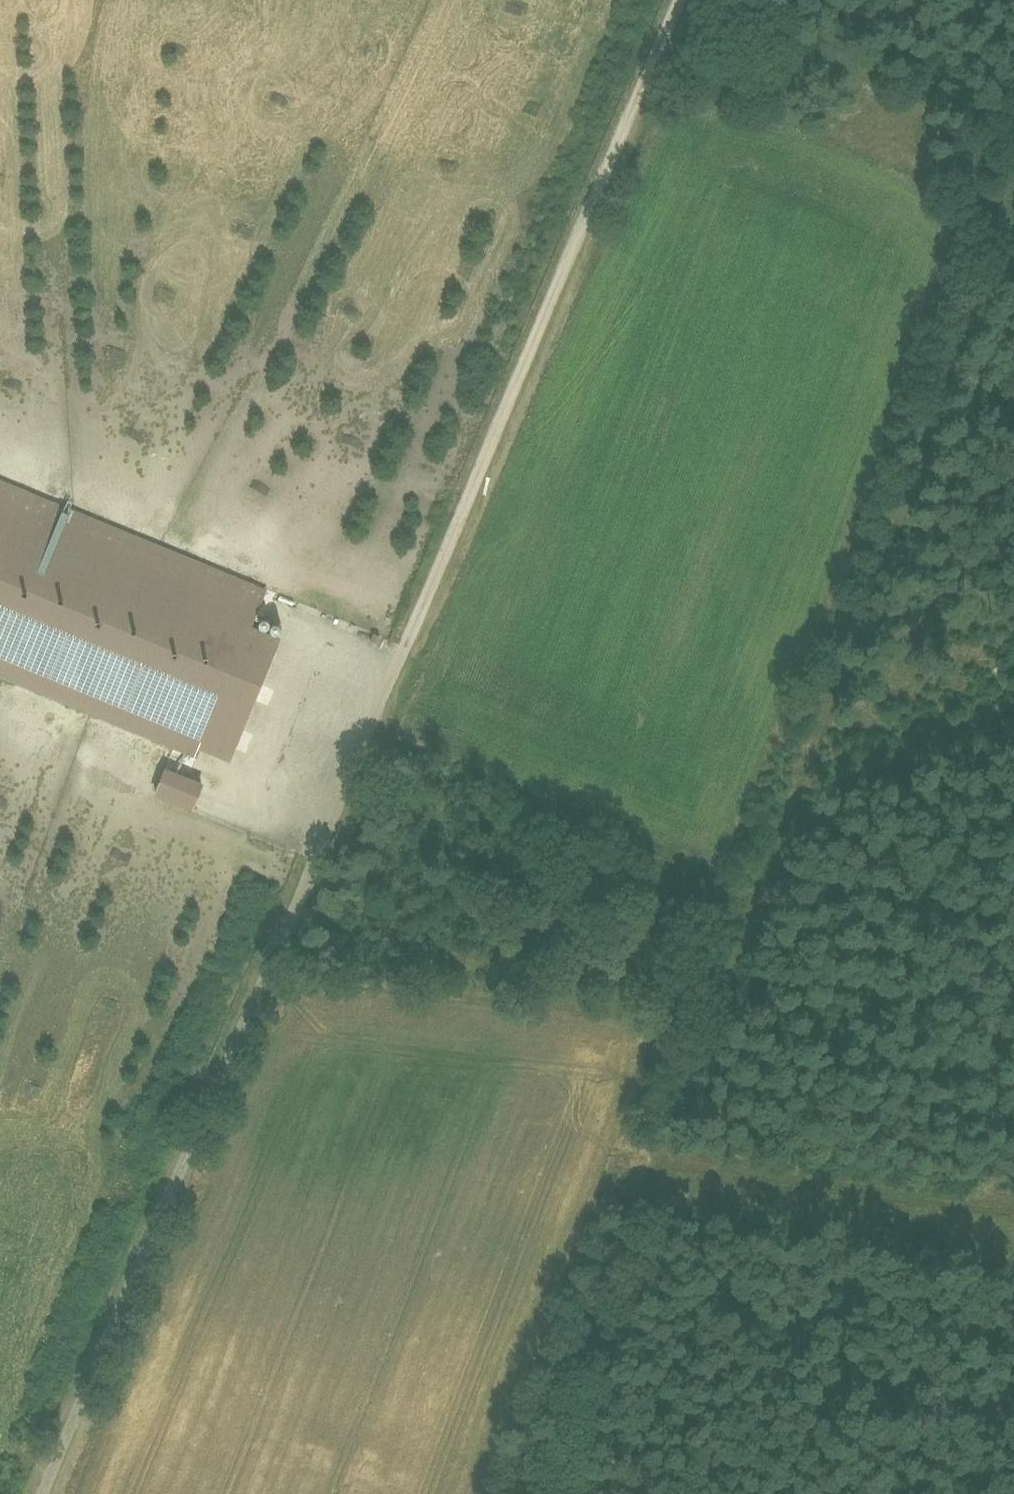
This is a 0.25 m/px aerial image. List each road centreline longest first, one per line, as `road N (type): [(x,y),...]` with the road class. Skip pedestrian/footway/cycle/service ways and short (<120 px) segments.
road 1 (track): [(47,1493),(683,0)]

